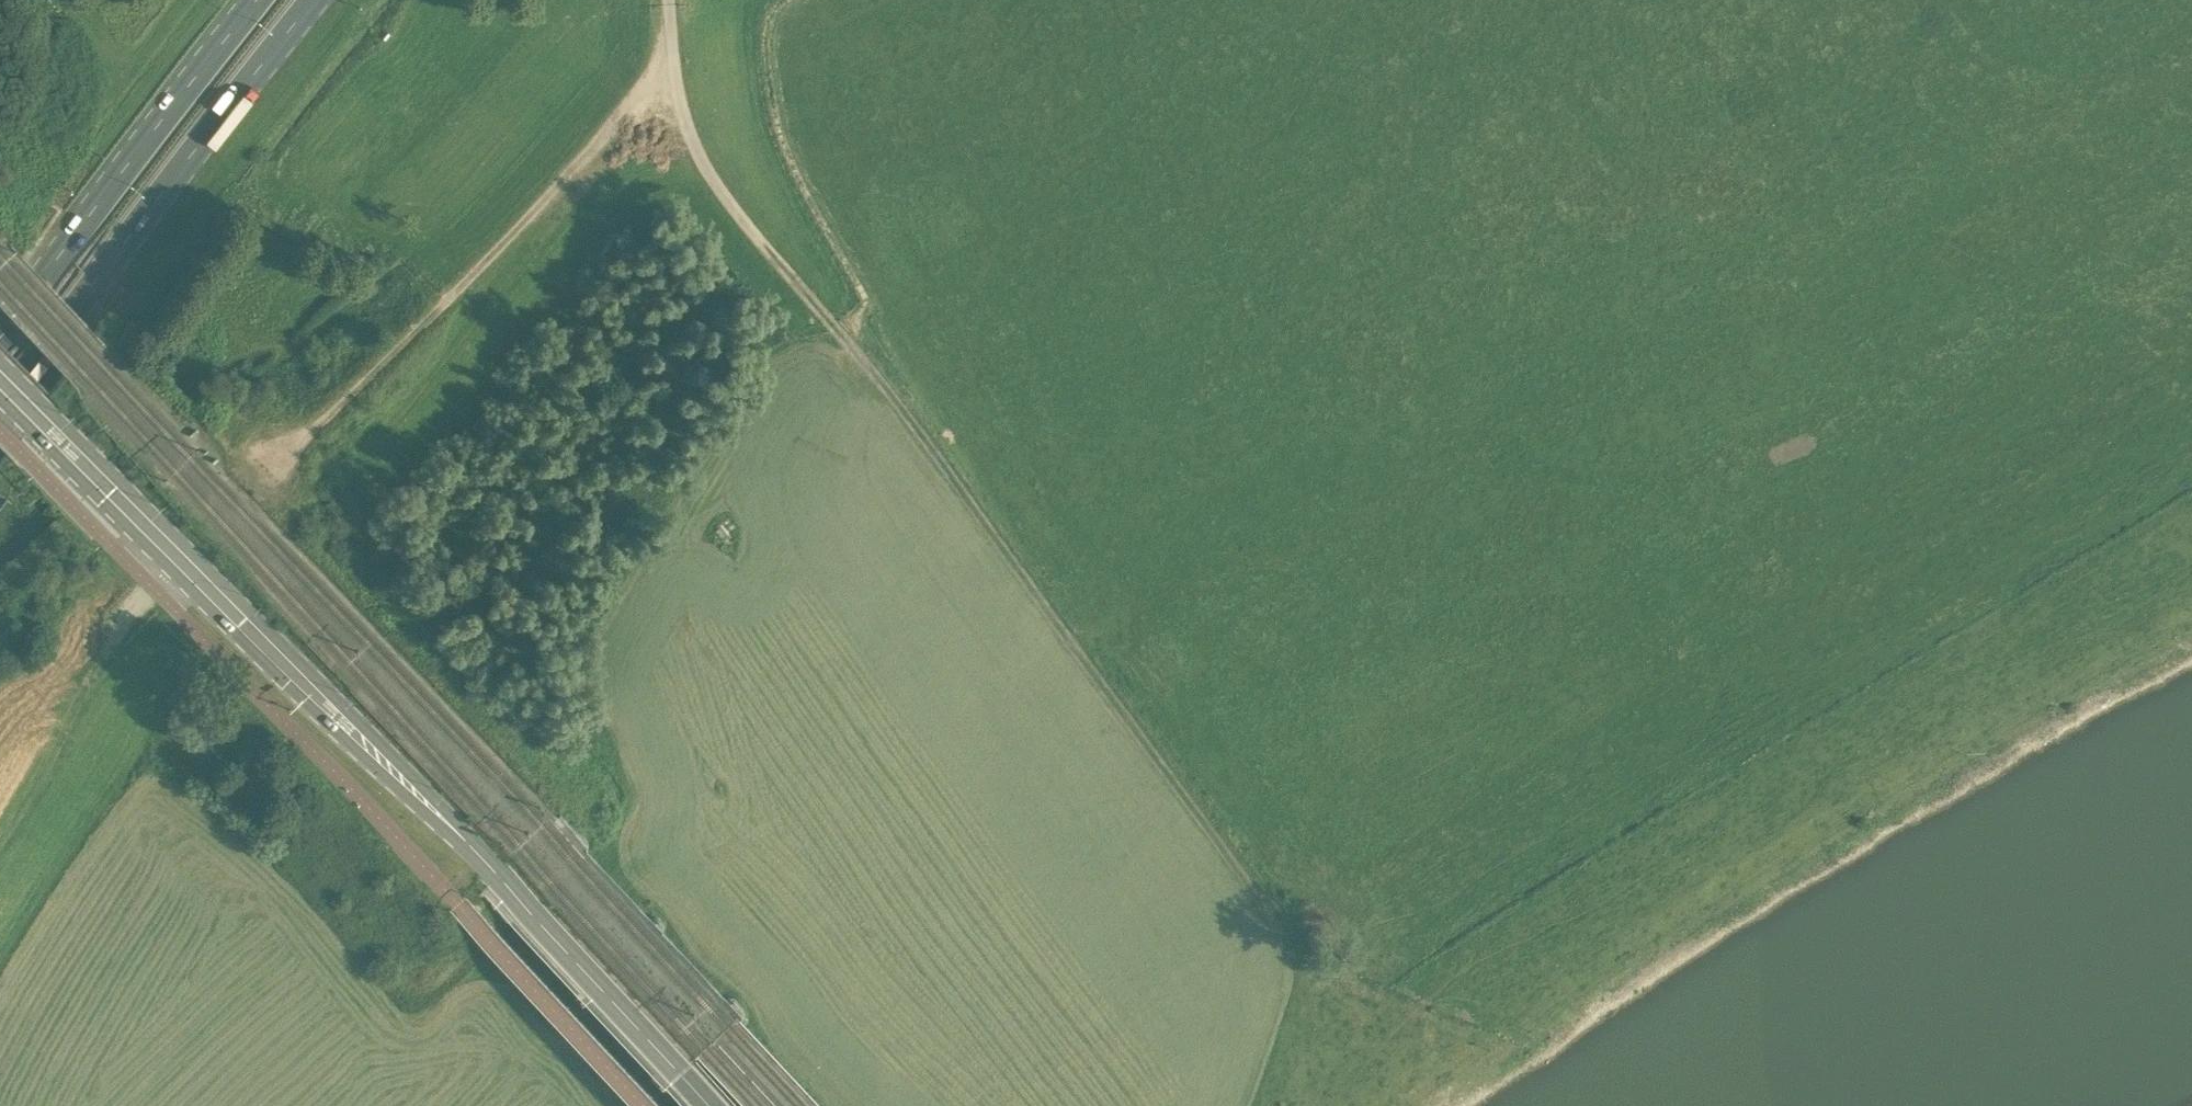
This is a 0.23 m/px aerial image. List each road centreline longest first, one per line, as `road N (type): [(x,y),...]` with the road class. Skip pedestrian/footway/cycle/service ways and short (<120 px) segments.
road 1 (primary): [(710,1105),(495,873),(0,379)]
road 2 (track): [(670,22),(652,75),(596,157),(270,474)]
road 3 (trunk): [(0,409),(87,285),(319,0)]
road 4 (trunk): [(255,0),(0,333)]
road 5 (unclassified): [(834,326),(735,212),(697,153),(675,94),(669,0)]

